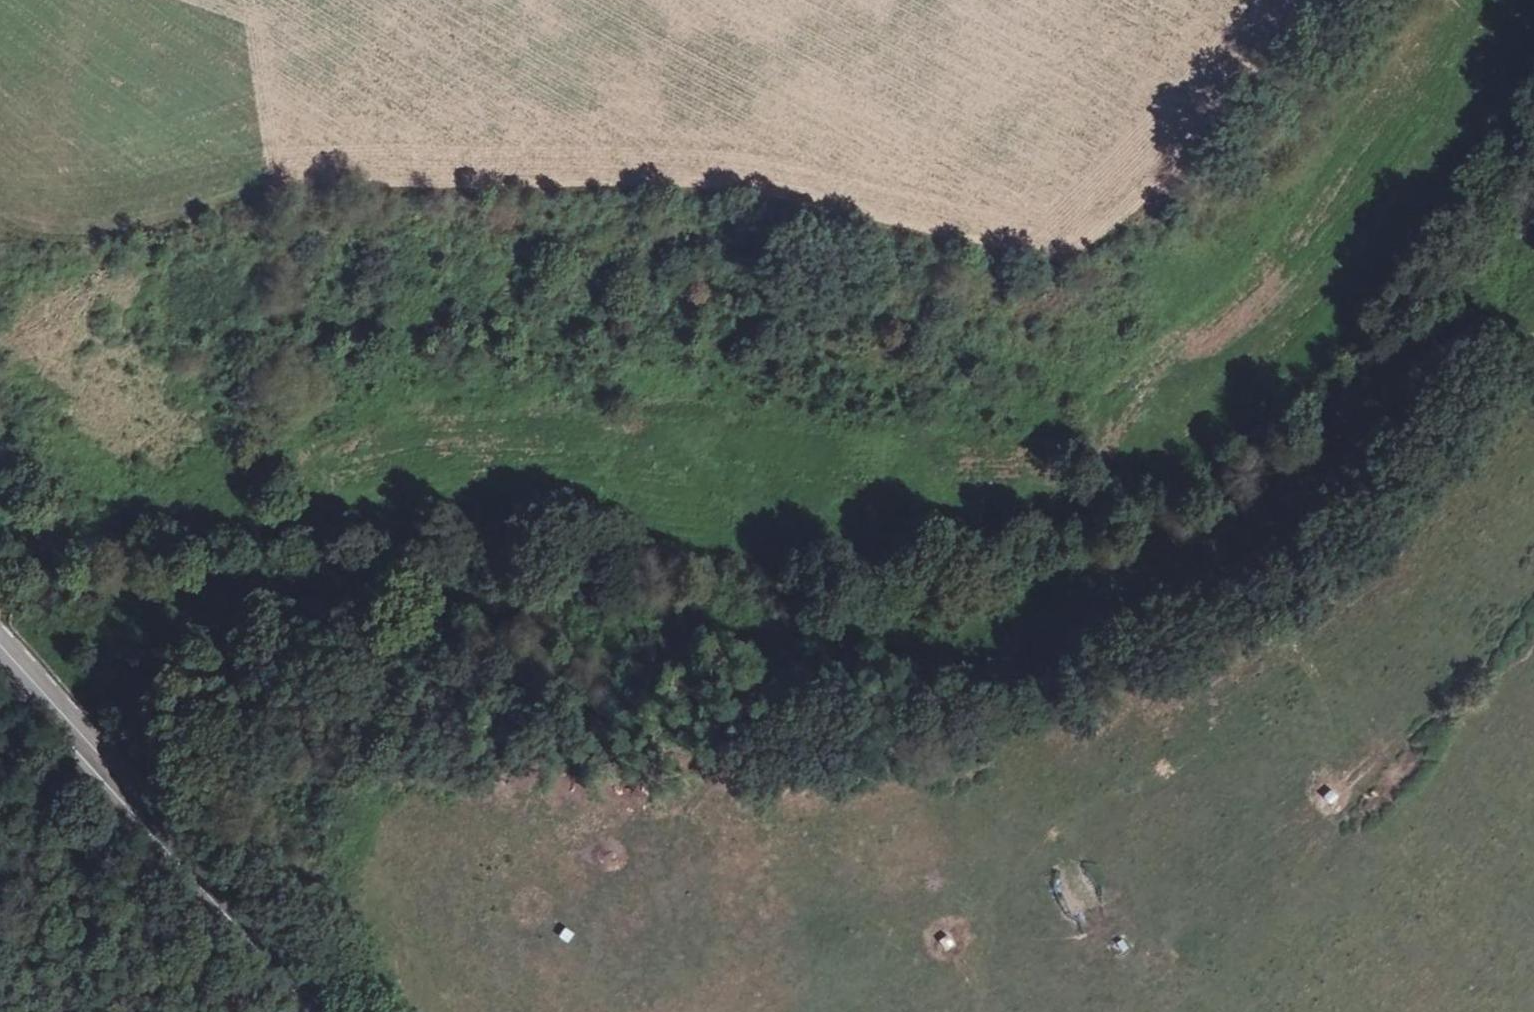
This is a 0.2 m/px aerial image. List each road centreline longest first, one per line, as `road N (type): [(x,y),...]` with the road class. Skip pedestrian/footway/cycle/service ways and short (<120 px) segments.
road 1 (tertiary): [(312,1011),(53,726),(0,651)]

